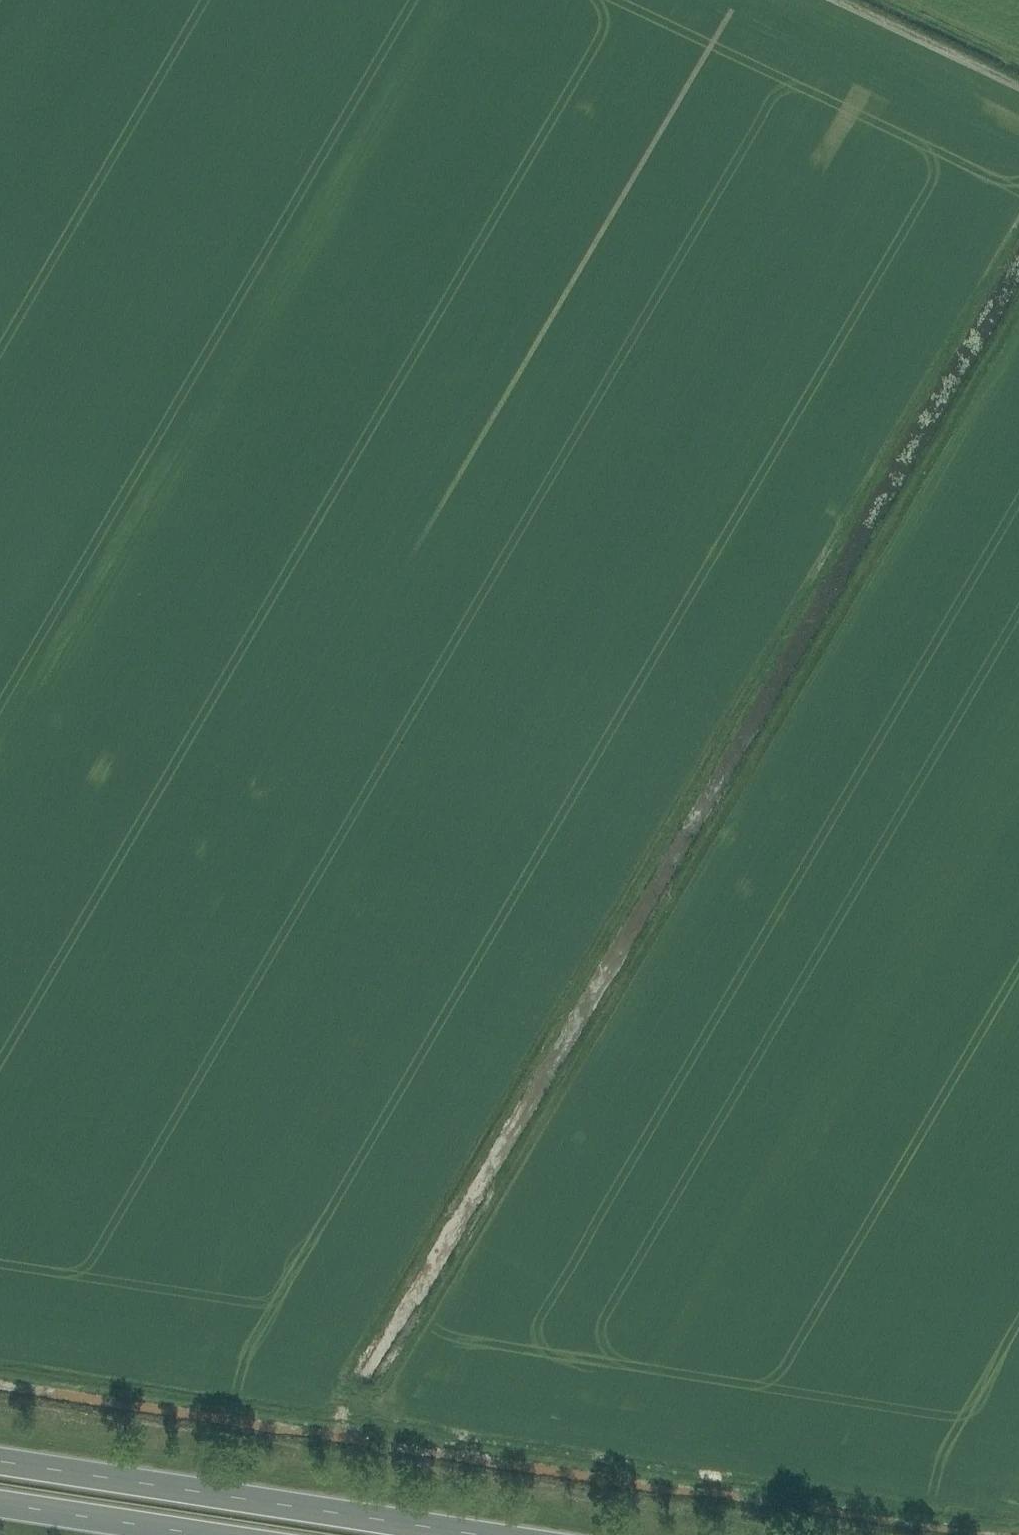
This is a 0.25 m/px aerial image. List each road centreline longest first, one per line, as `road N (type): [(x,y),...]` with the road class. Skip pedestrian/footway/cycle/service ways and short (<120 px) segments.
road 1 (trunk): [(512,1534),(0,1458)]
road 2 (trunk): [(0,1500),(223,1534)]

